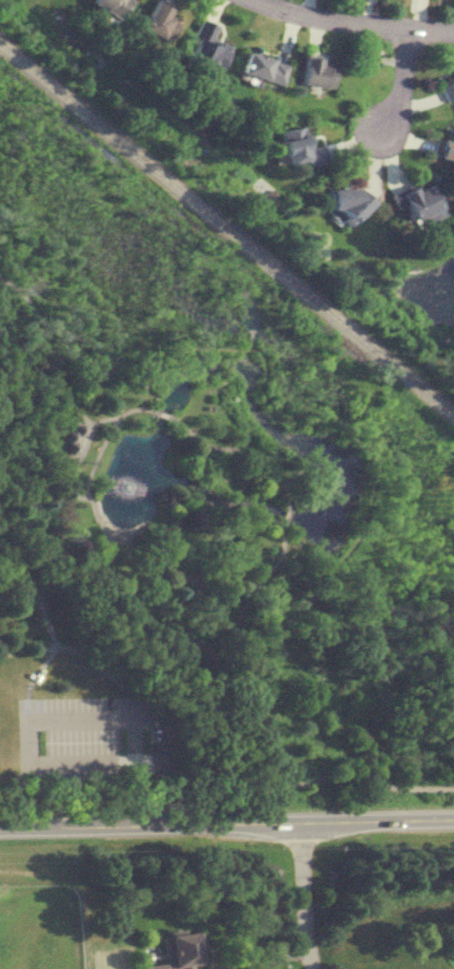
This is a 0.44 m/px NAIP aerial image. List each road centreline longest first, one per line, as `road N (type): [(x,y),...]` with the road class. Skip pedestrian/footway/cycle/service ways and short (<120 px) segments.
road 1 (tertiary): [(0,829),(453,819)]
road 2 (residential): [(258,0),(406,31),(453,30)]
road 3 (residential): [(302,822),(318,968)]

